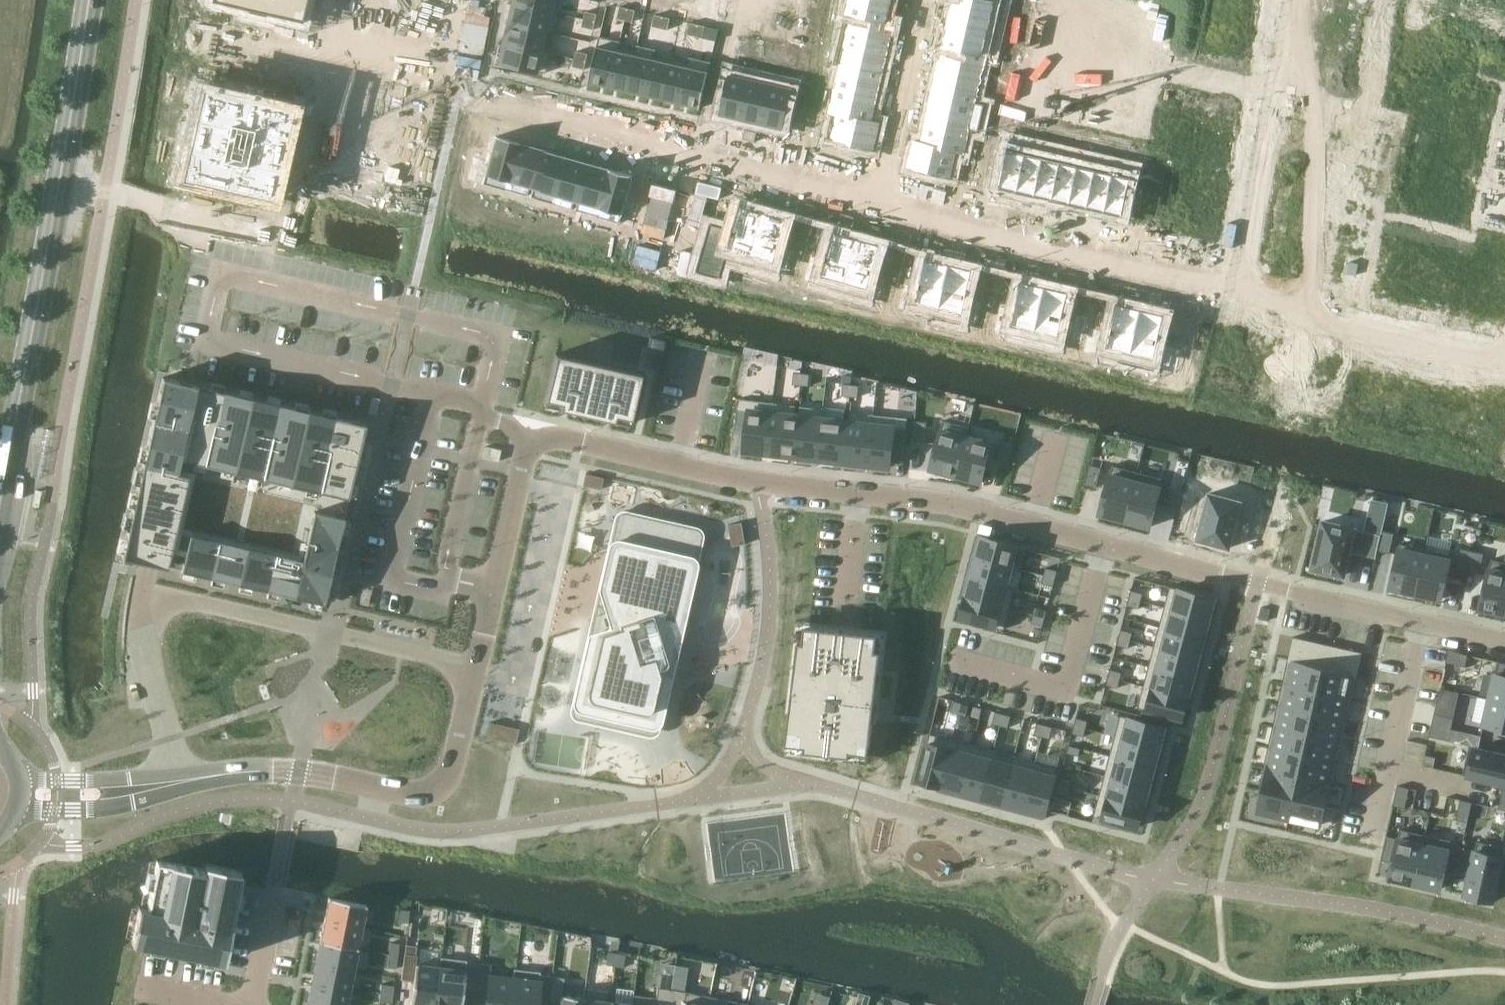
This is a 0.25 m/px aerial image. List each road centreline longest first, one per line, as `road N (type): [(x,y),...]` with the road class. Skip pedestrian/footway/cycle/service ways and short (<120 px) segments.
road 1 (residential): [(1419,619),(928,499),(725,477),(537,434)]
road 2 (residential): [(877,205),(1186,286),(1504,358)]
road 3 (residential): [(336,0),(322,61),(877,205)]
road 4 (residential): [(179,783),(141,640),(153,588),(475,662)]
road 5 (tertiary): [(0,504),(88,0)]
road 6 (residential): [(475,662),(449,770),(436,791),(422,796),(299,773)]
road 7 (residential): [(537,434),(475,662)]
road 8 (residential): [(1419,619),(1372,840)]
road 9 (residential): [(926,0),(877,205)]
road 10 (residential): [(537,434),(483,408),(385,385)]
road 11 (unclassified): [(13,810),(146,789)]
road 12 (unclassified): [(146,789),(16,783)]
road 13 (unclassified): [(299,773),(179,783)]
road 14 (residential): [(253,1004),(275,886)]

